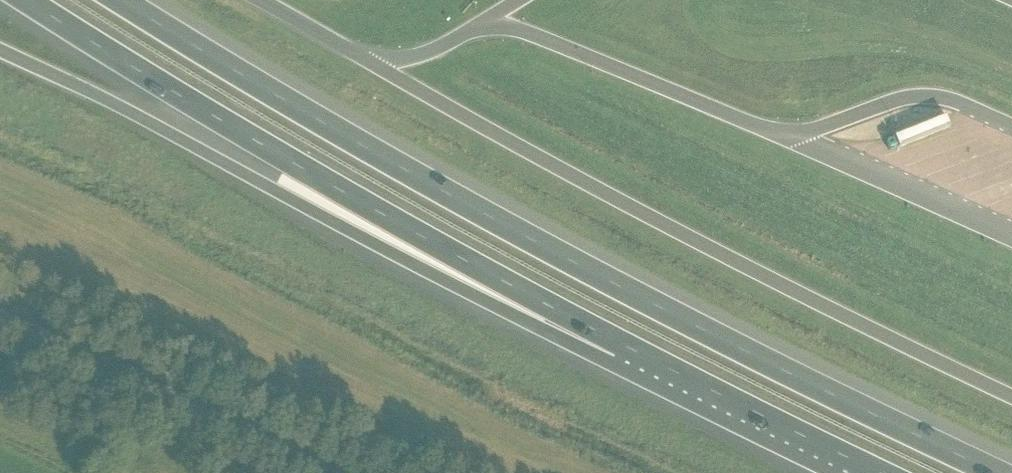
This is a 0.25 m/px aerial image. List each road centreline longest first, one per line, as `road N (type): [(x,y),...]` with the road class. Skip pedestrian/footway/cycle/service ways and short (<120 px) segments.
road 1 (motorway): [(996,472),(577,268),(113,0)]
road 2 (motorway): [(0,52),(607,365),(684,380)]
road 3 (motorway): [(27,0),(371,209),(684,380)]
road 4 (tertiary): [(323,472),(0,320)]
road 5 (motorway): [(684,380),(863,472)]
road 6 (motorway): [(366,63),(252,0)]

